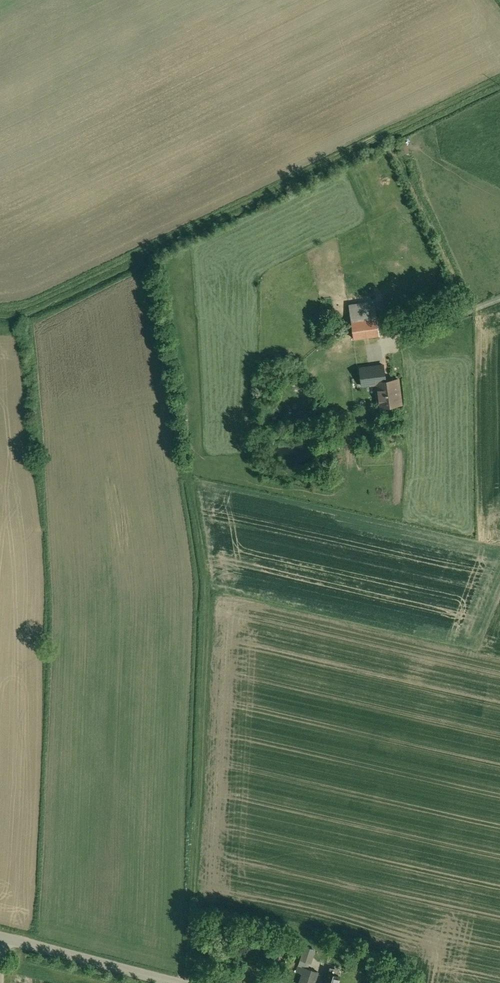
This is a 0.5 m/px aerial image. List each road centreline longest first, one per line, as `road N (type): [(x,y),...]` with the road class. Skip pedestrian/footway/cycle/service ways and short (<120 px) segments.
road 1 (unclassified): [(0,929),(192,982)]
road 2 (unclassified): [(499,301),(386,342)]

